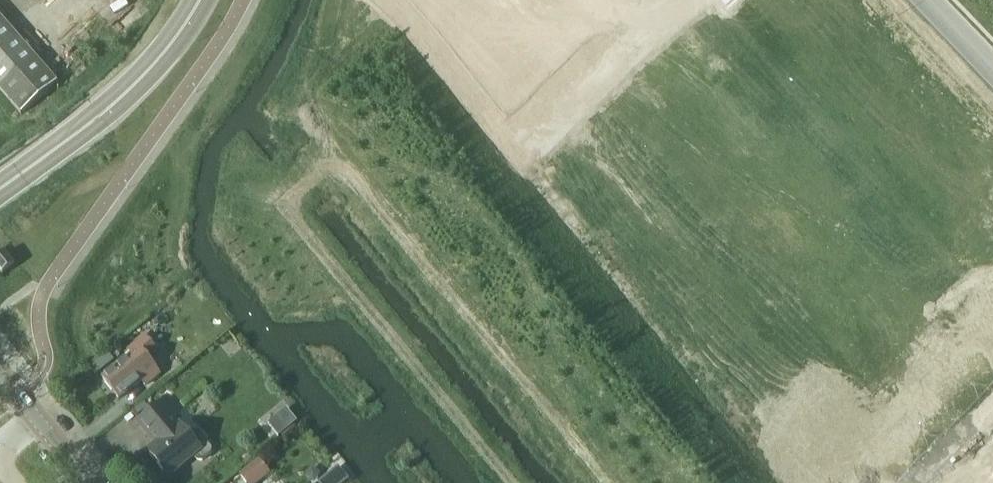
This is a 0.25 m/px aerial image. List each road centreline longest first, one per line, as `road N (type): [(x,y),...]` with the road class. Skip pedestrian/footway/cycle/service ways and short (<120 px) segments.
road 1 (tertiary): [(0,186),(146,72),(198,0)]

